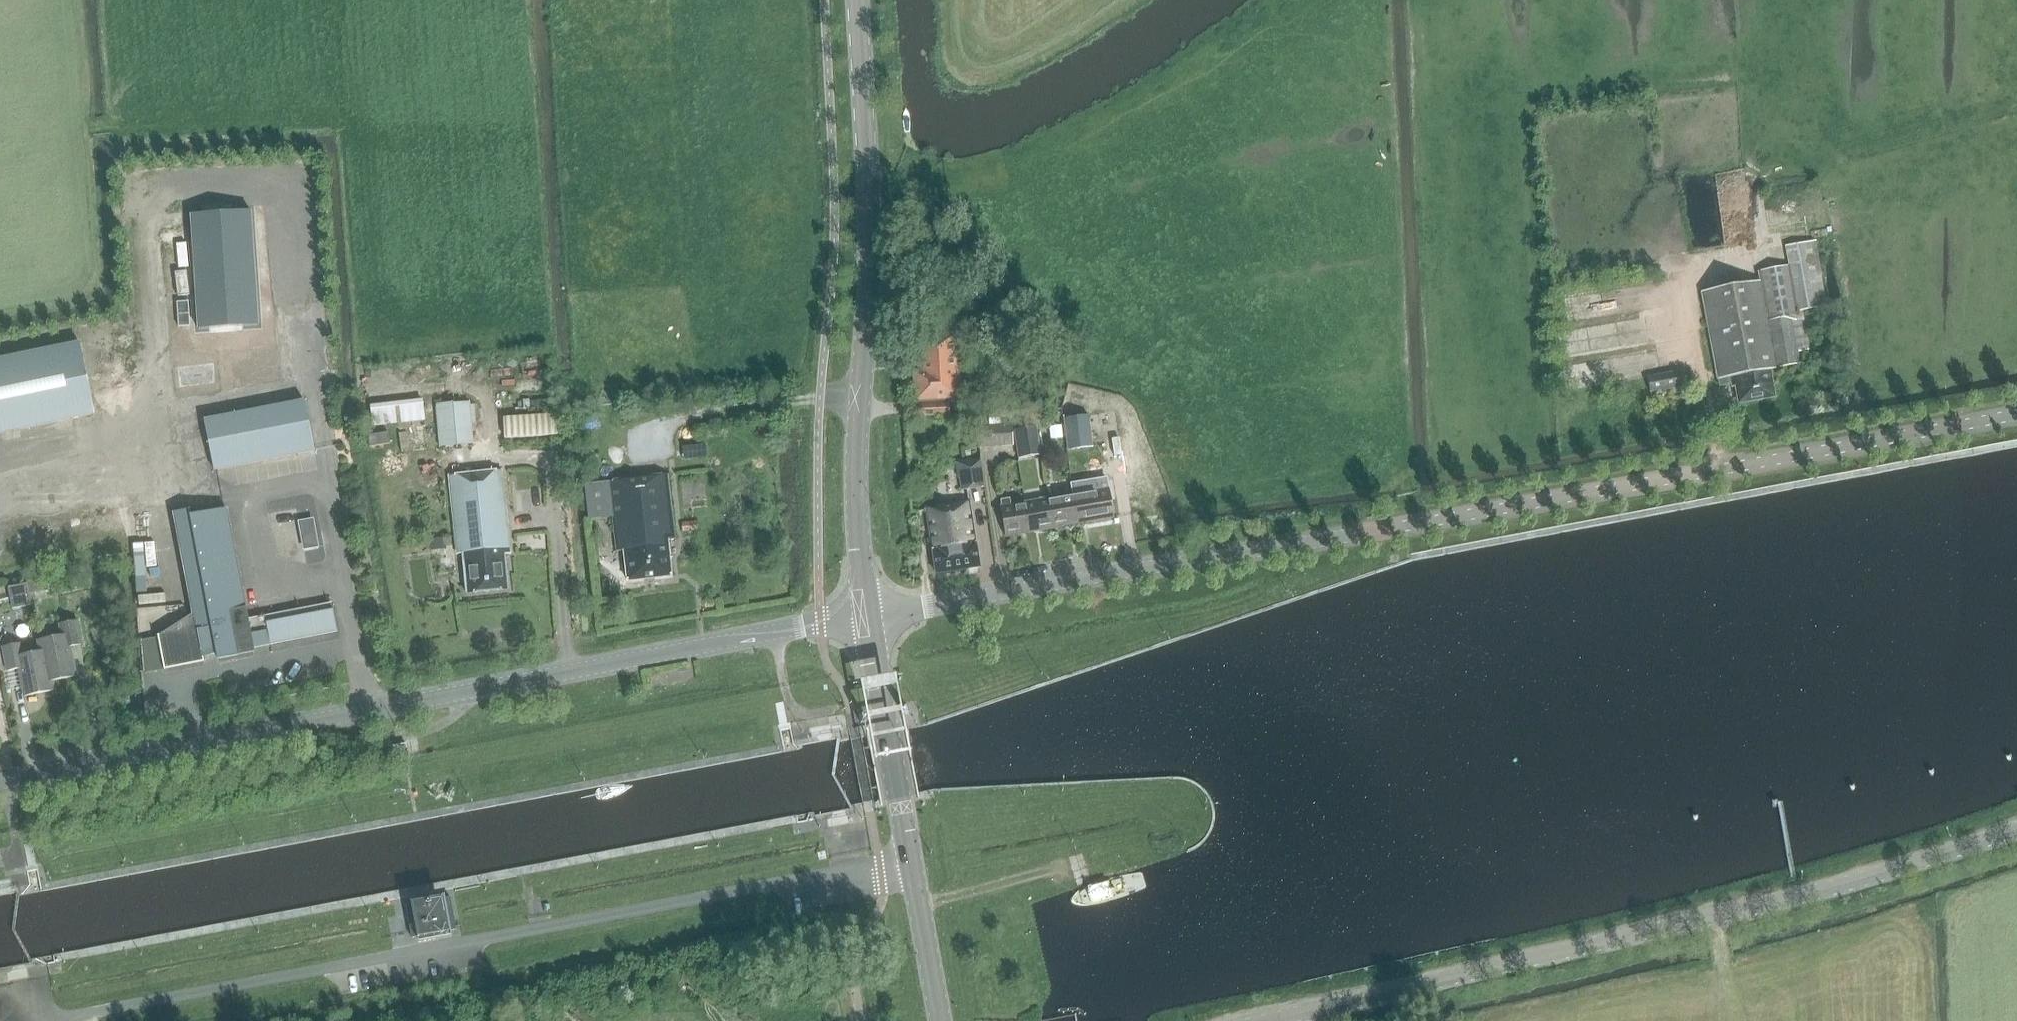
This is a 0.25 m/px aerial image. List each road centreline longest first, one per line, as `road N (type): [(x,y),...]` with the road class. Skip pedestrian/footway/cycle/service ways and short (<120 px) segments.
road 1 (tertiary): [(865,616),(2016,415)]
road 2 (tertiary): [(0,784),(865,616)]
road 3 (tertiary): [(1271,1020),(1852,882),(2016,827)]
road 4 (primary): [(865,616),(856,463),(867,197),(855,0)]
road 5 (primary): [(939,1020),(865,616)]

